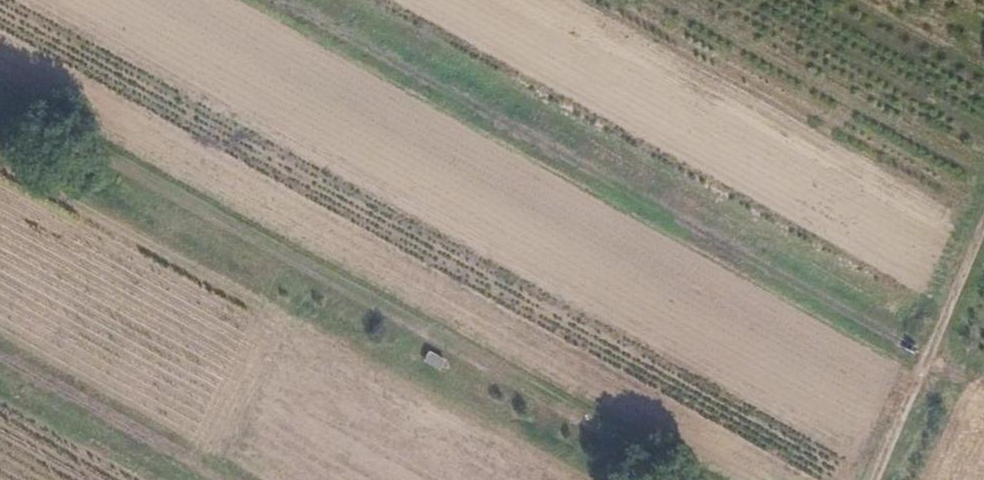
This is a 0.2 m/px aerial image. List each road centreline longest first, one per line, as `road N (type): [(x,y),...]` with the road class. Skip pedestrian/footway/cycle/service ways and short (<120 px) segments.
road 1 (track): [(277,0),(983,388)]
road 2 (track): [(0,100),(690,479)]
road 3 (track): [(868,479),(983,199)]
road 4 (track): [(0,358),(221,479)]

